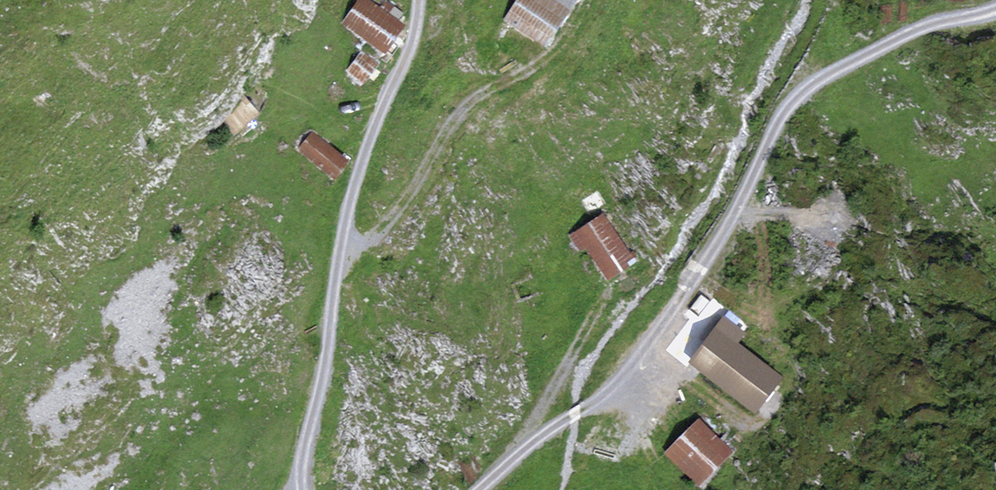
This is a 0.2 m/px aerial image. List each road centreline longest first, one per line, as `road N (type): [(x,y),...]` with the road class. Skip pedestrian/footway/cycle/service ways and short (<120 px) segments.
road 1 (track): [(995,12),(918,29),(809,87),(789,106),(712,253),(616,387),(545,432),(480,489)]
road 2 (track): [(304,489),(350,201),(416,32),(419,0)]
road 3 (track): [(340,257),(387,223),(456,118),(551,54),(586,0)]
road 4 (track): [(603,298),(518,456)]
road 5 (track): [(647,348),(749,431)]
road 6 (track): [(632,367),(651,489)]

